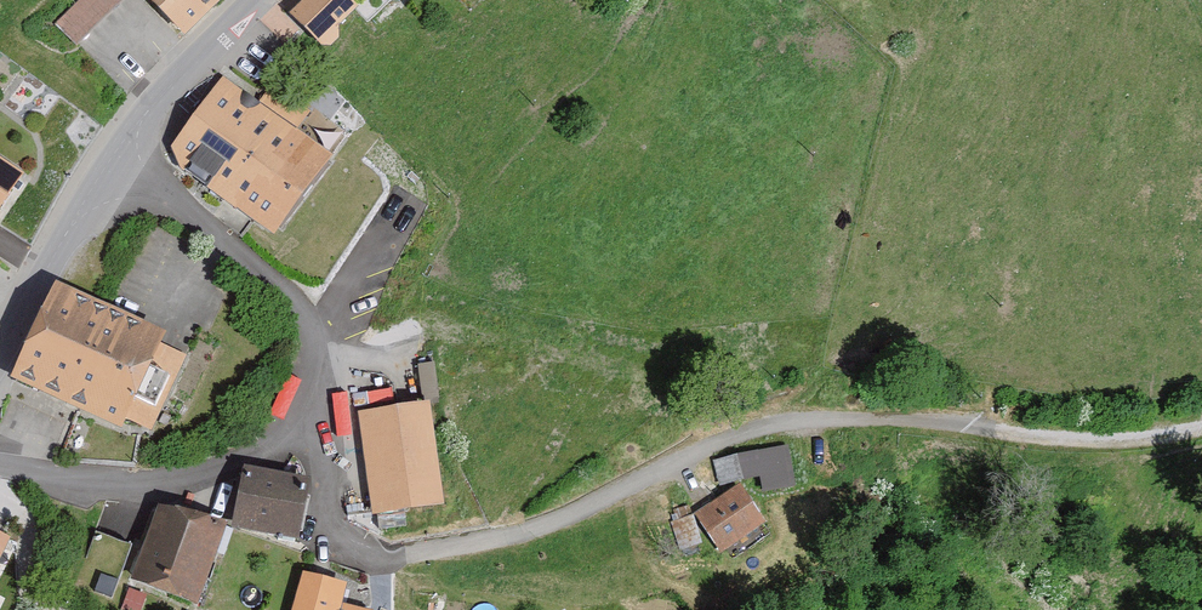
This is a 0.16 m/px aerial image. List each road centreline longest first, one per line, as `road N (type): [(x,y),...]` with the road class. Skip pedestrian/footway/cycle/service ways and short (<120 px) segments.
road 1 (residential): [(294,430),(321,465),(339,536),(377,556),(400,557),(526,534),(756,429),(835,422)]
road 2 (track): [(835,422),(1118,442),(1201,426)]
road 3 (residential): [(294,430),(314,355),(291,295),(200,220),(109,165)]
road 4 (residential): [(0,466),(101,484),(180,481),(272,447),(294,430)]
road 5 (unclassified): [(109,165),(251,0)]
road 6 (unclassified): [(0,350),(109,165)]

